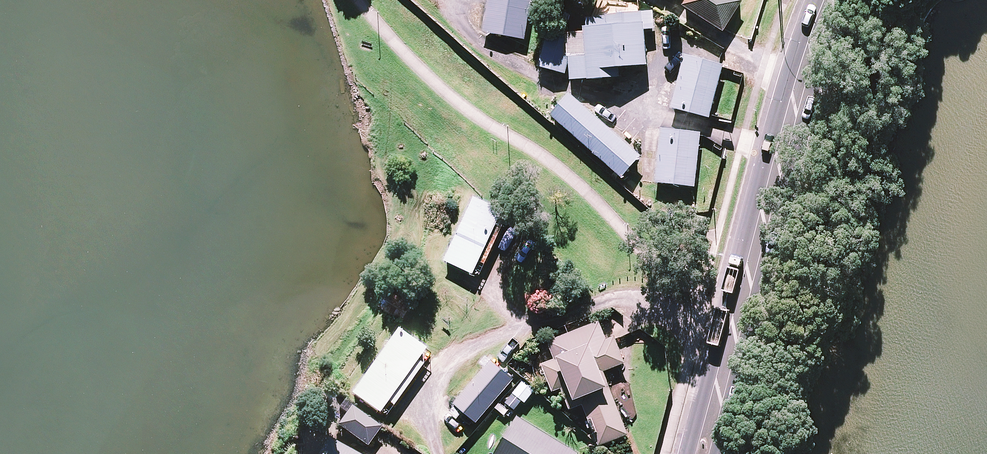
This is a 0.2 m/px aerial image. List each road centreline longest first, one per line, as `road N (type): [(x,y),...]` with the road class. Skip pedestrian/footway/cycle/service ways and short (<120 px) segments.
road 1 (primary): [(694,453),(826,0)]

